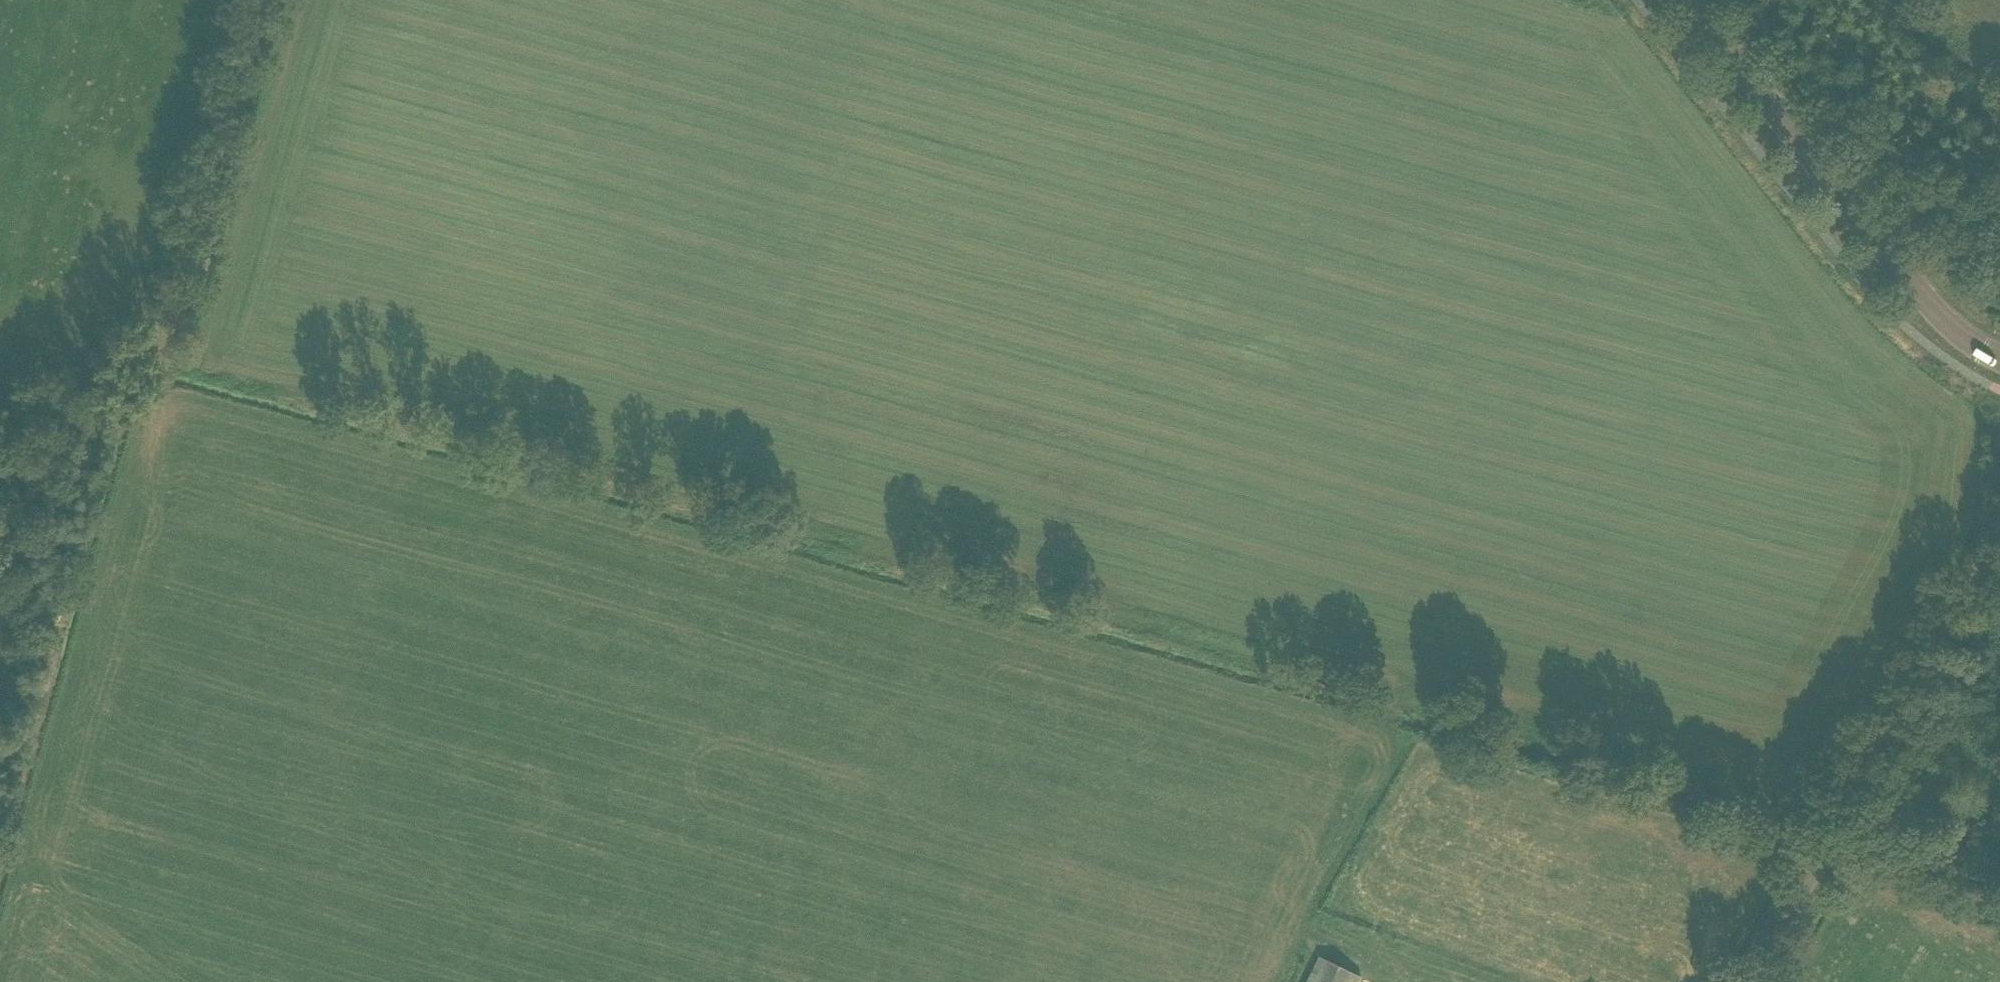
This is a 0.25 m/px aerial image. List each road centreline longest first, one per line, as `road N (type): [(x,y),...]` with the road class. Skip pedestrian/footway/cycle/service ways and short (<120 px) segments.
road 1 (track): [(38,494),(77,418),(163,364),(262,0)]
road 2 (unclassified): [(1754,981),(1999,533)]
road 3 (tertiary): [(1999,361),(1931,308),(1685,0)]

